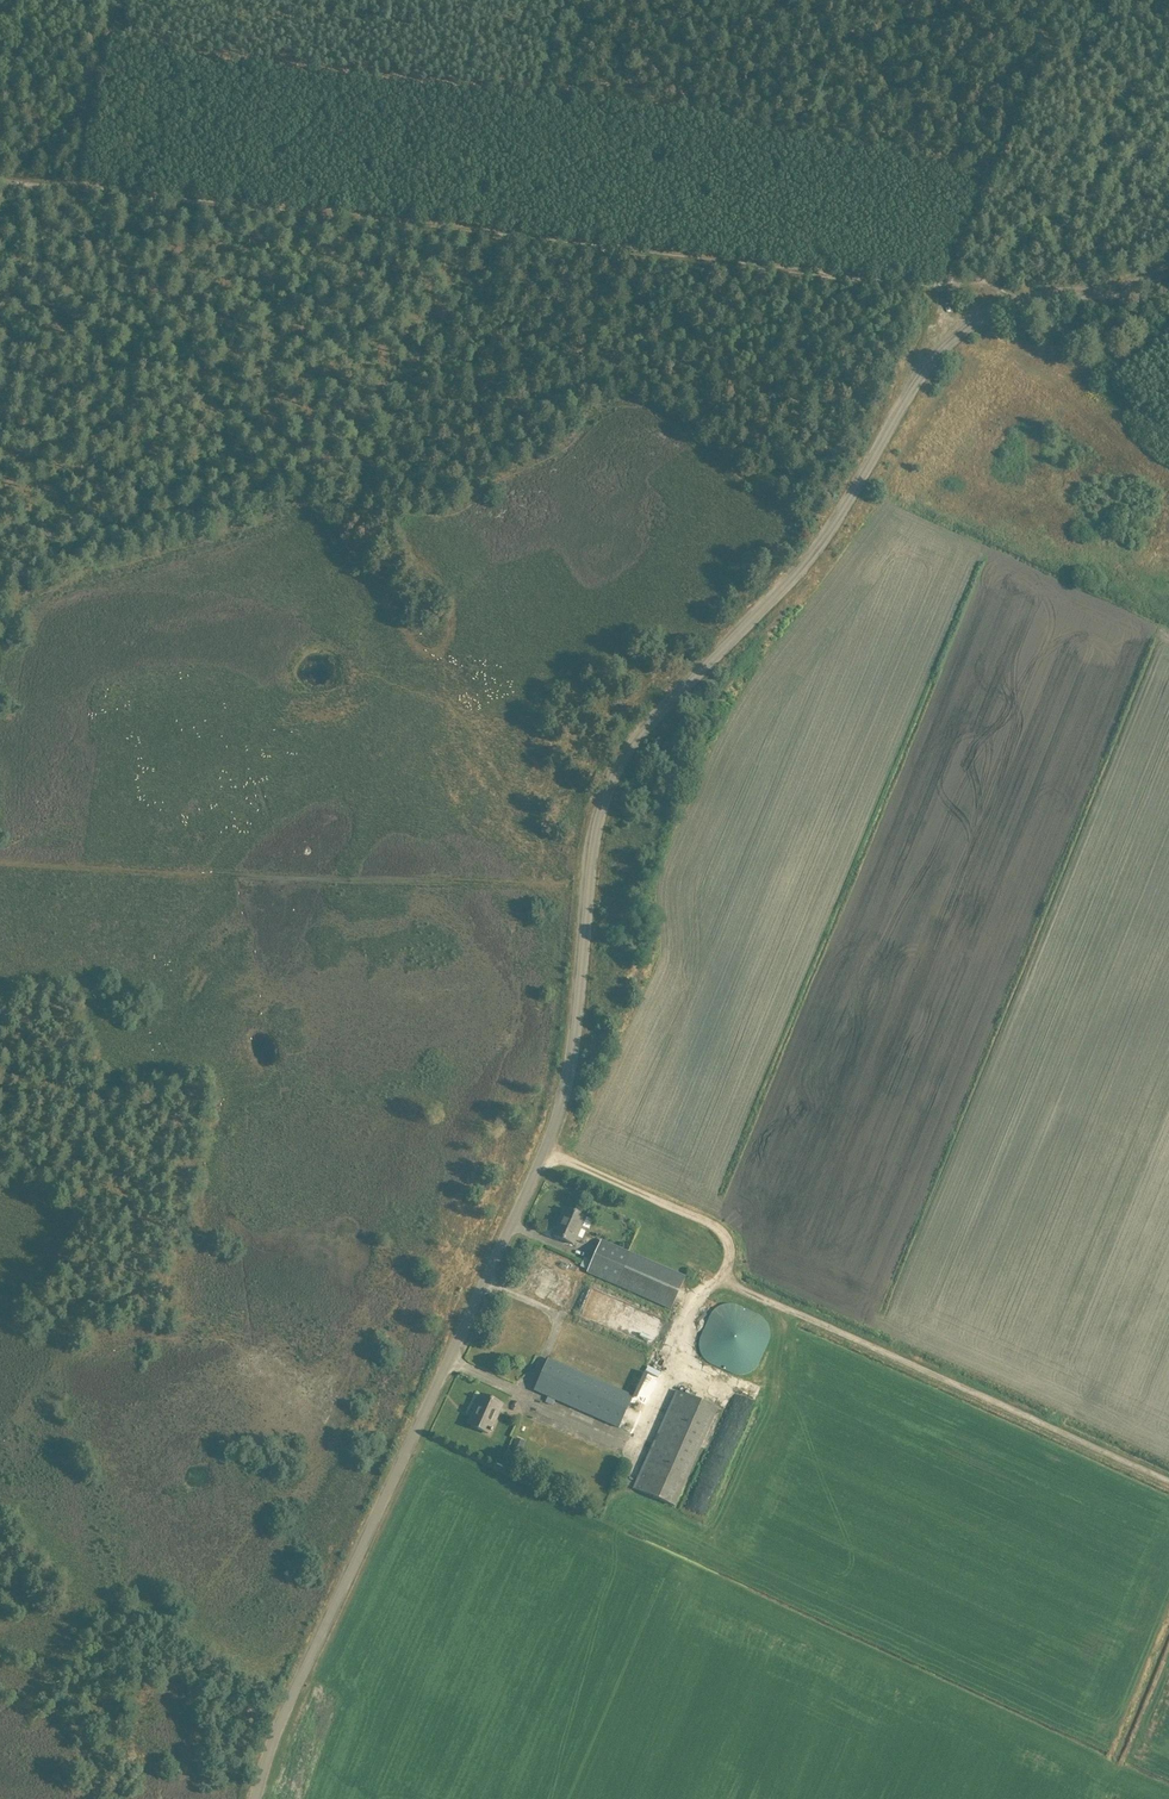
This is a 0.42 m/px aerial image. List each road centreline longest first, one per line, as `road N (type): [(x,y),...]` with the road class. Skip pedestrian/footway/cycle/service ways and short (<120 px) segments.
road 1 (unclassified): [(256,1798),(273,1737),(554,1135),(576,1052),(596,840),(624,761),(819,551),(922,378),(976,317),(1027,301),(1106,295),(1168,273)]
road 2 (track): [(949,284),(0,182)]
road 3 (track): [(1168,1481),(750,1293),(735,1275),(728,1236),(719,1228),(545,1153)]
road 4 (track): [(0,865),(589,887)]
road 5 (track): [(757,0),(798,21),(1005,19),(1056,38)]
road 6 (track): [(949,284),(1056,38)]

